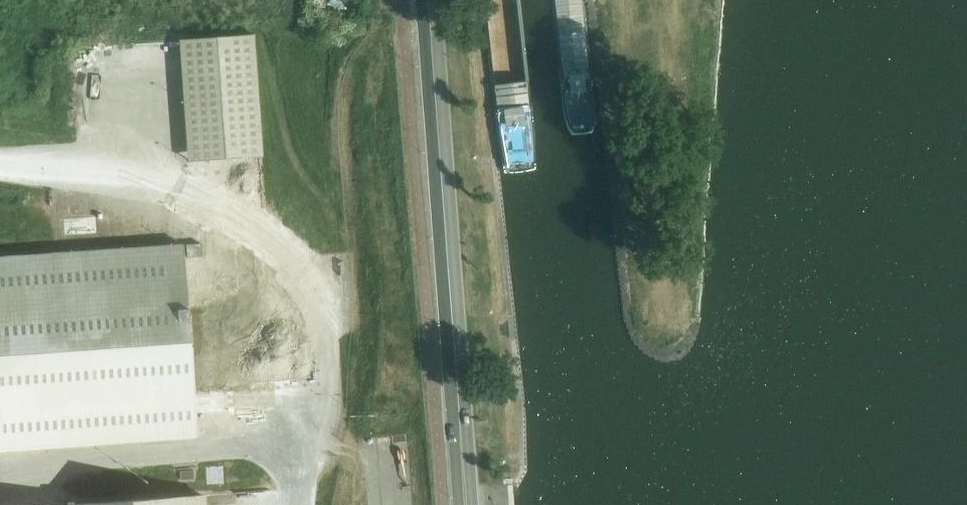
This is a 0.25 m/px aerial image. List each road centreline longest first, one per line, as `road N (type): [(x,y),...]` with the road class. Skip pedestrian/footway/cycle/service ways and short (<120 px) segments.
road 1 (primary): [(465,504),(432,0)]

